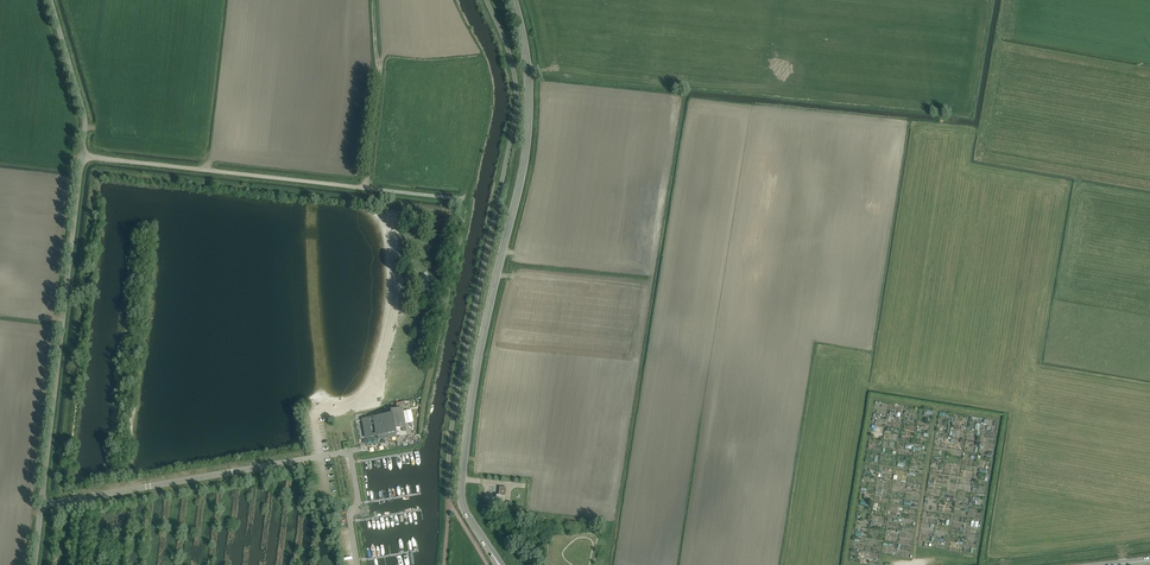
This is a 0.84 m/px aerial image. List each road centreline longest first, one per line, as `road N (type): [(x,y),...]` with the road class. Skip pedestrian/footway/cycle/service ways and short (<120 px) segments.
road 1 (secondary): [(497,561),(461,494),(479,355),(527,143),(527,64),(514,0)]
road 2 (unclassified): [(34,564),(85,125),(51,0)]
road 3 (track): [(463,201),(82,157)]

